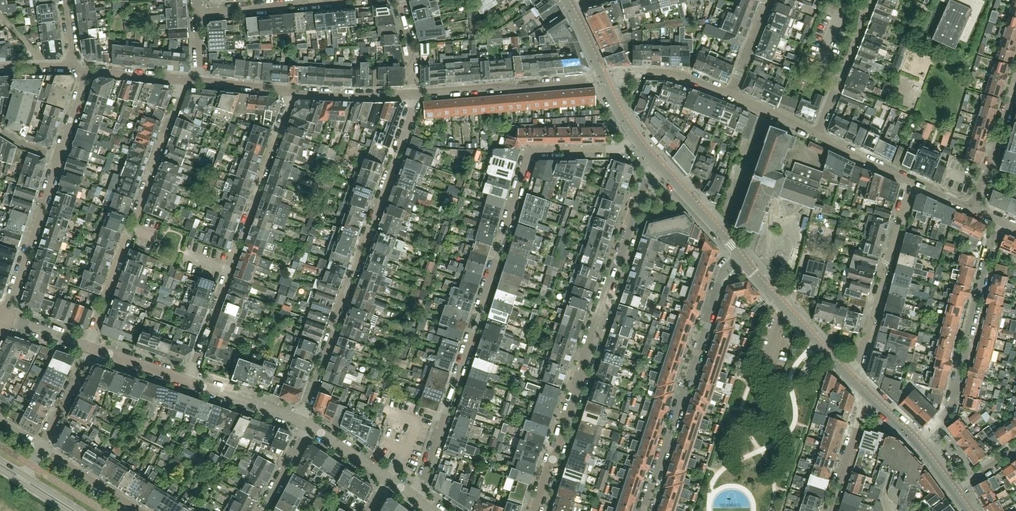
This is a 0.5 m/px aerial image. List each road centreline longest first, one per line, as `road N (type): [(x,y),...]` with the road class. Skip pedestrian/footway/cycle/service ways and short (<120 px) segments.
road 1 (residential): [(413,496),(530,151),(618,149),(636,137)]
road 2 (residential): [(534,510),(645,185),(665,173)]
road 3 (residential): [(300,422),(414,94)]
road 4 (residential): [(189,381),(292,93)]
road 5 (residential): [(90,348),(184,81)]
road 6 (residential): [(646,510),(723,278),(741,258)]
road 7 (residential): [(917,444),(948,413),(1001,221)]
road 8 (residential): [(846,375),(867,337),(910,181)]
road 9 (residential): [(603,78),(414,94)]
road 10 (residential): [(4,318),(59,160)]
road 11 (residential): [(741,258),(846,375)]
road 12 (residential): [(816,134),(869,0)]
road 13 (residential): [(198,14),(340,0)]
road 14 (residential): [(973,209),(1015,80)]
road 15 (residential): [(732,95),(662,72),(603,78)]
road 16 (residential): [(414,94),(292,93)]

